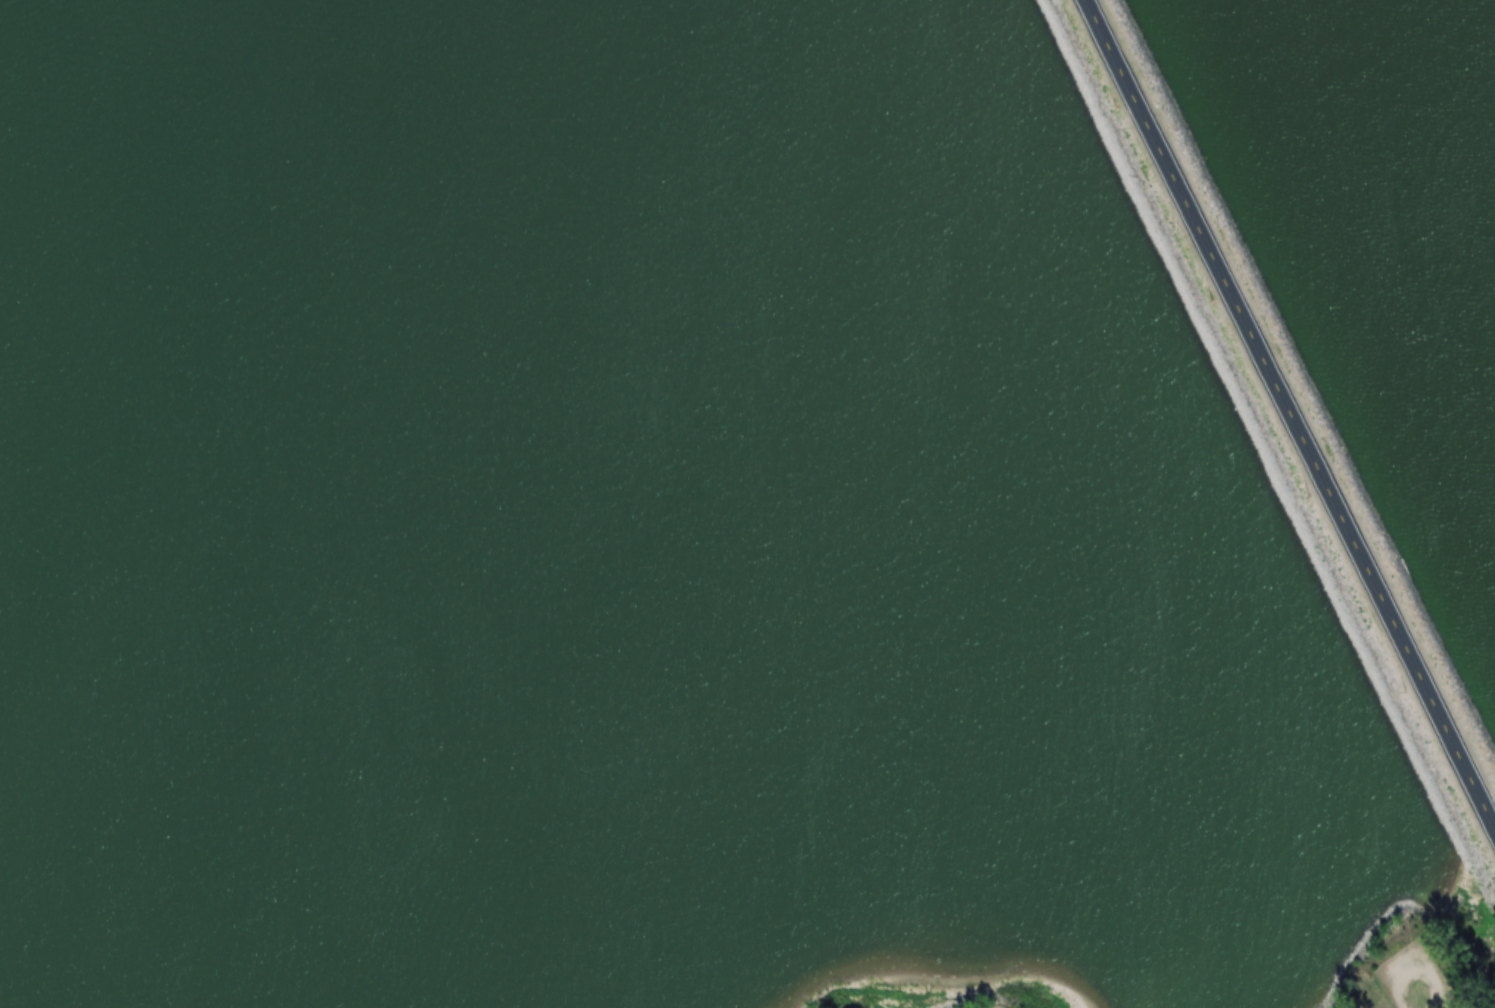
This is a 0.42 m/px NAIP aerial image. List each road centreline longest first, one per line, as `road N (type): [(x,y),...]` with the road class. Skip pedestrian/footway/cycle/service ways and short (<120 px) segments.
road 1 (secondary): [(1494,824),(1086,0)]

